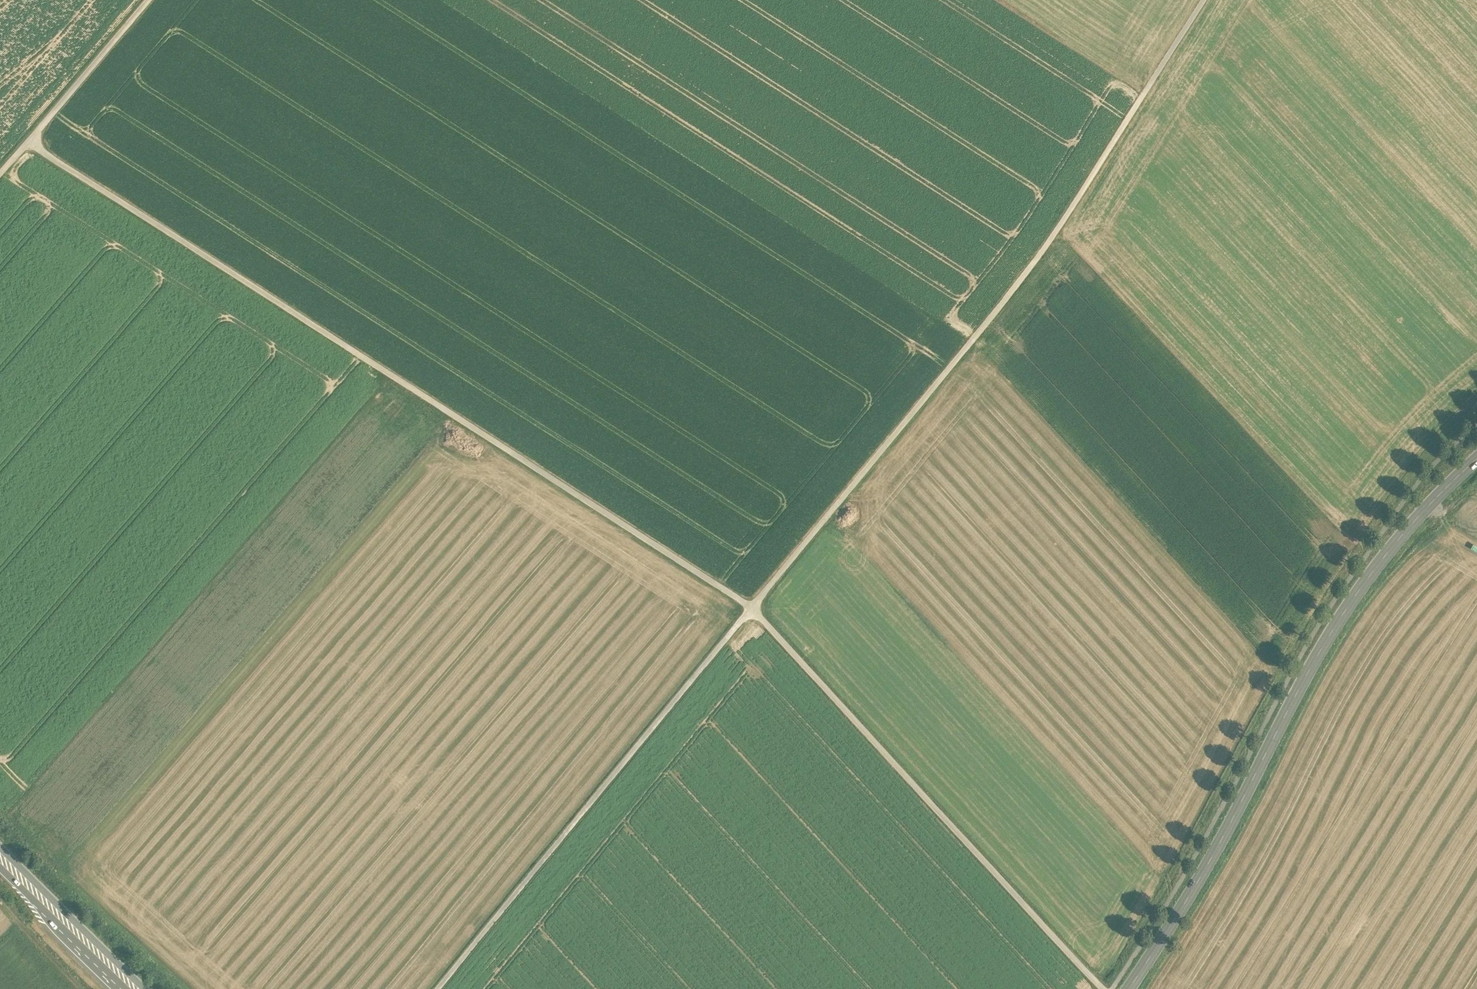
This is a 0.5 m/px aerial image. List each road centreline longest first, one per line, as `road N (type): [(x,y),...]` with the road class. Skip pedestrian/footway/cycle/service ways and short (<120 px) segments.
road 1 (track): [(1105,988),(752,610),(28,143)]
road 2 (track): [(1205,0),(1030,270),(438,988)]
road 3 (secondary): [(1476,459),(1393,546),(1329,637),(1211,862),(1127,988)]
road 4 (track): [(189,988),(0,801)]
road 5 (track): [(0,174),(150,0)]
road 6 (trunk): [(0,856),(133,988)]

